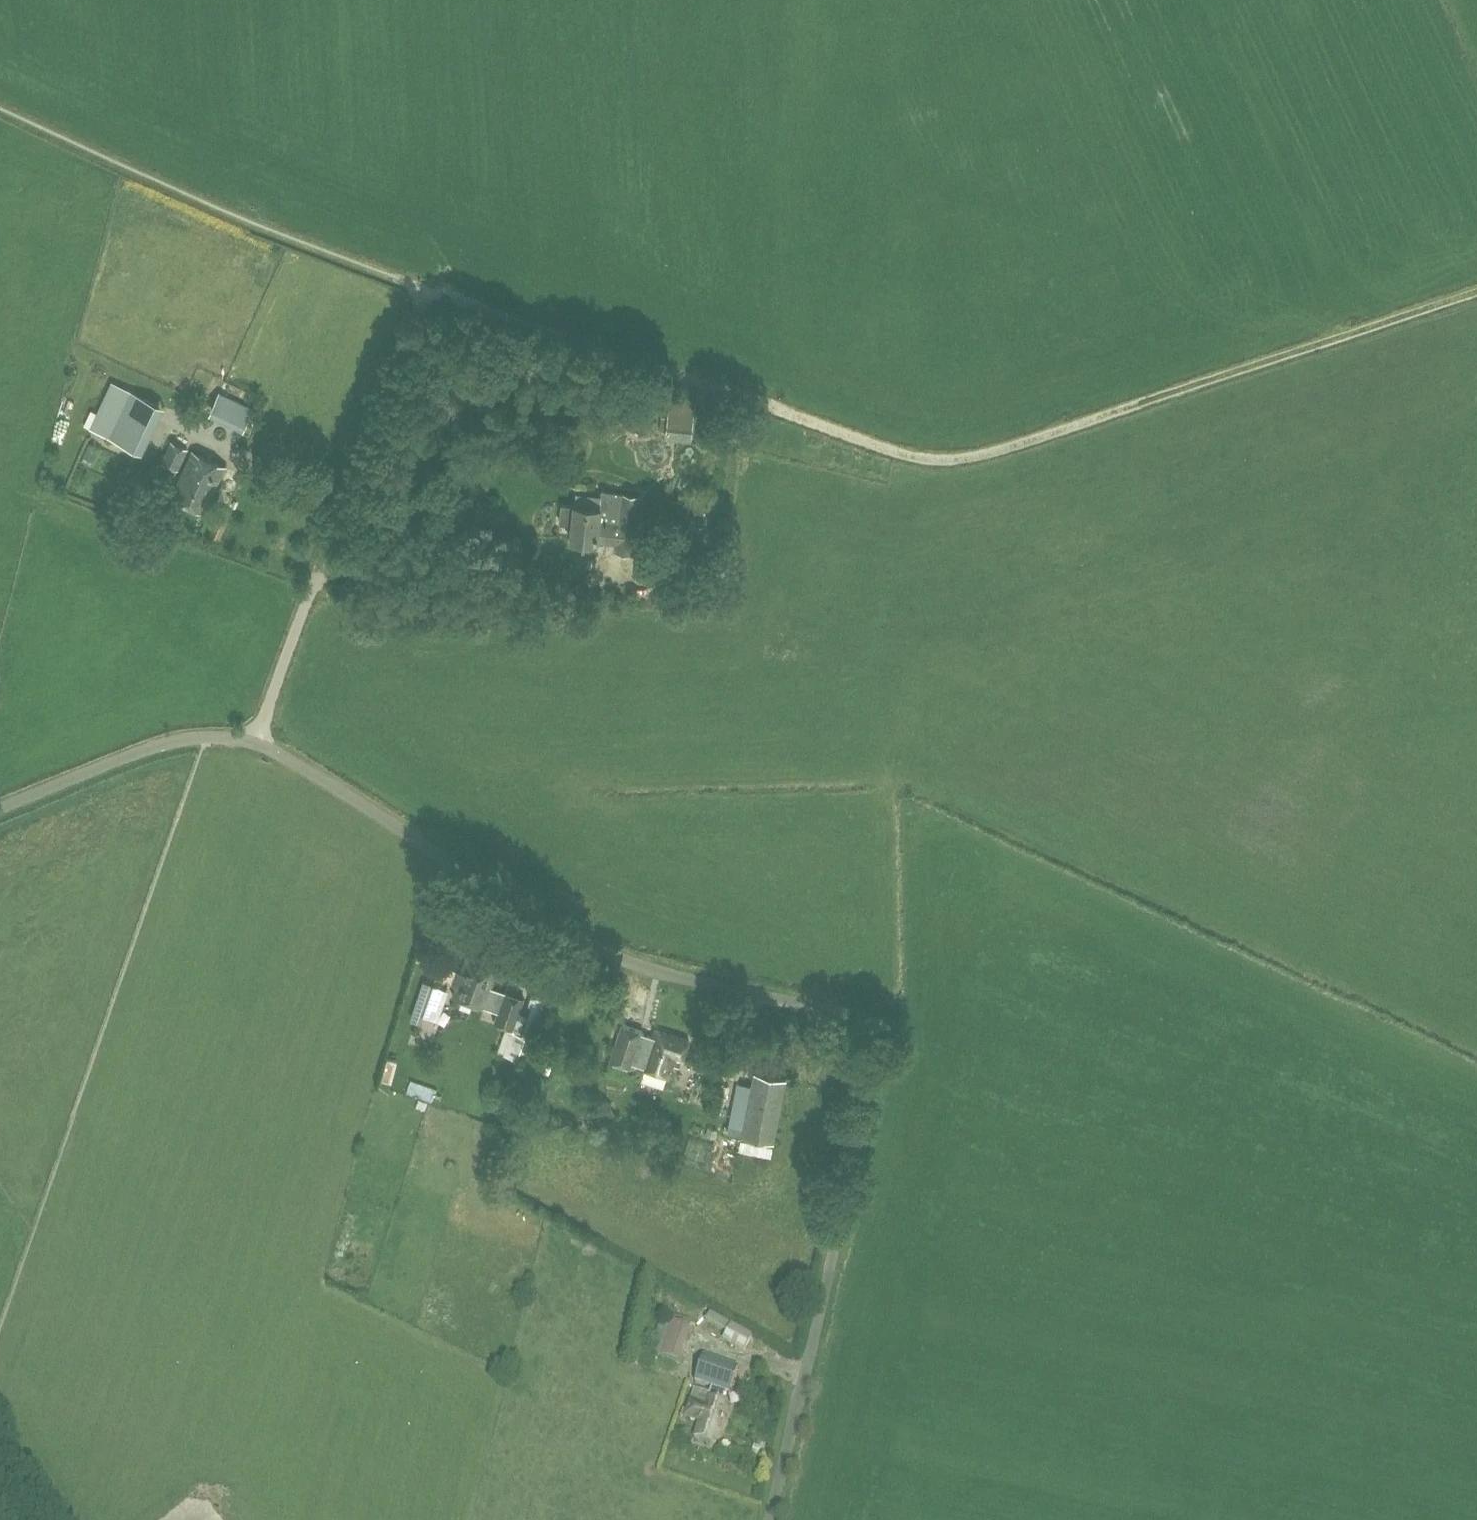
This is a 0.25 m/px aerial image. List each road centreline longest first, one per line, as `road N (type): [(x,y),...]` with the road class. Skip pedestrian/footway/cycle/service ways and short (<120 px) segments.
road 1 (unclassified): [(768,1519),(880,1028),(623,964),(522,911),(258,741),(207,736),(159,745),(0,809)]
road 2 (track): [(258,741),(419,284)]

